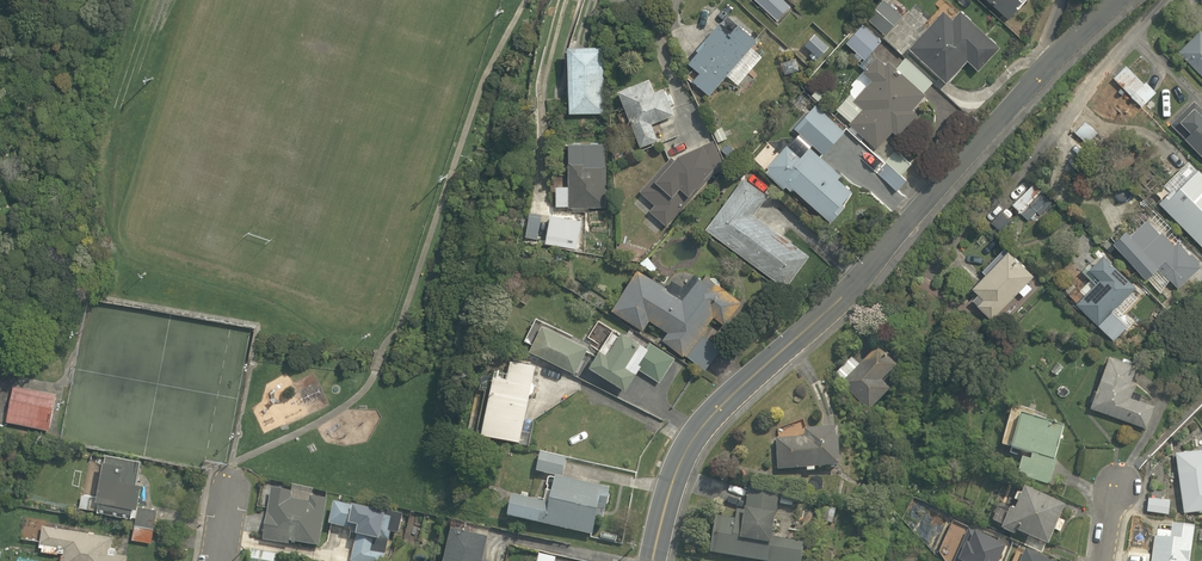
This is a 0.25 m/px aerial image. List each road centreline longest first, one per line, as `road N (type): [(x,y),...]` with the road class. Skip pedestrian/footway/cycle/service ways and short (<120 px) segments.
road 1 (tertiary): [(652,560),(671,484),(708,418),(842,298),(1016,101),(1120,0)]

